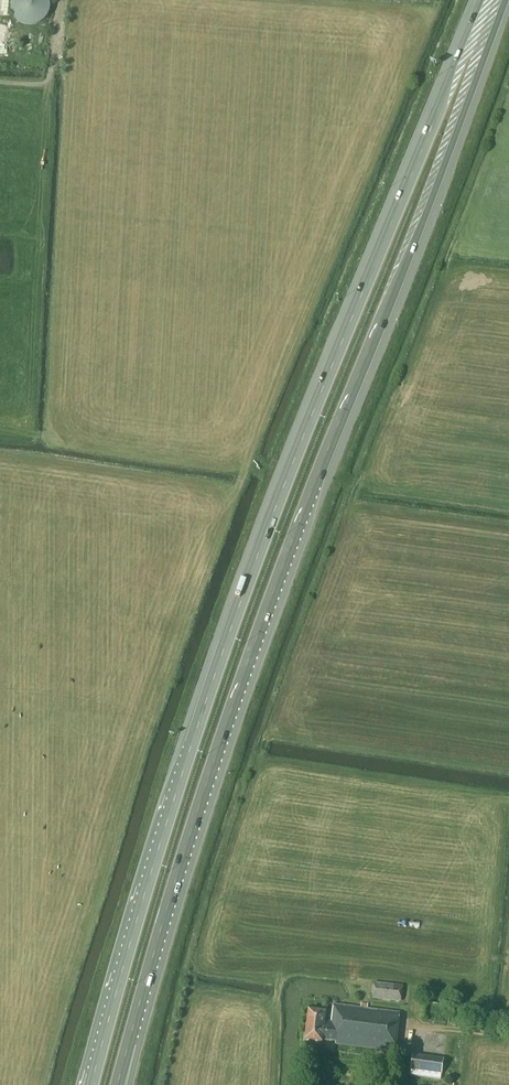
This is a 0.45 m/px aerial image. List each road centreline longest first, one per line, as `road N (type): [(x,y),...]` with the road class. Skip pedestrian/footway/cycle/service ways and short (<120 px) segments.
road 1 (trunk): [(482,0),(245,585),(93,1075)]
road 2 (trunk): [(128,1042),(235,701),(504,0)]

